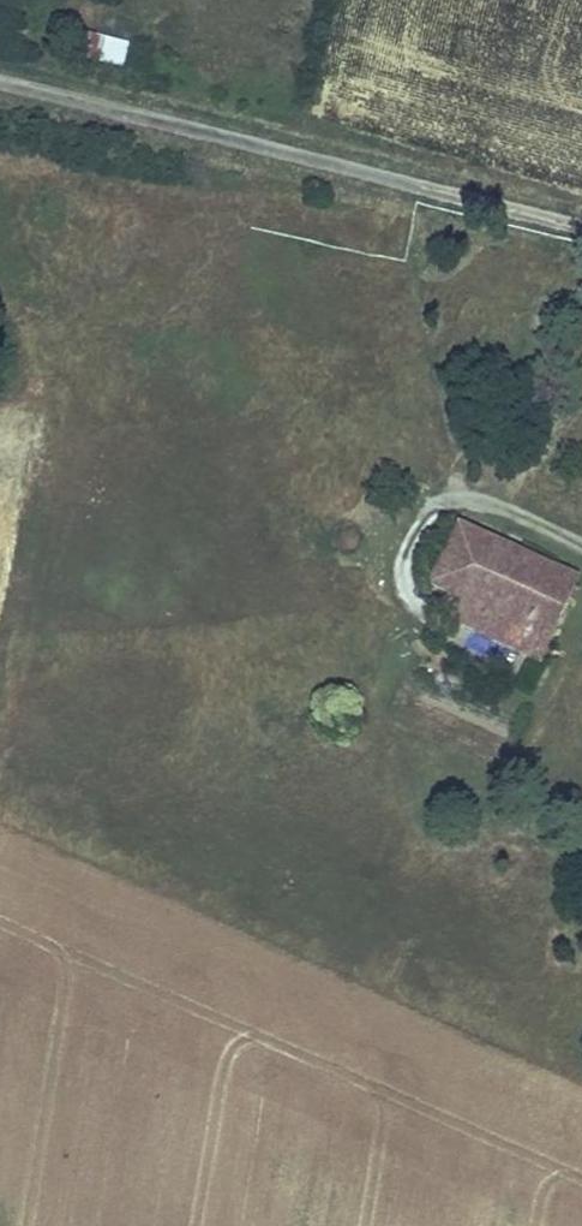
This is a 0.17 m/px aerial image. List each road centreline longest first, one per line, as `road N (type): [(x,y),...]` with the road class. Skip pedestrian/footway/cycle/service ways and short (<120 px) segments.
road 1 (unclassified): [(581,226),(0,81)]

